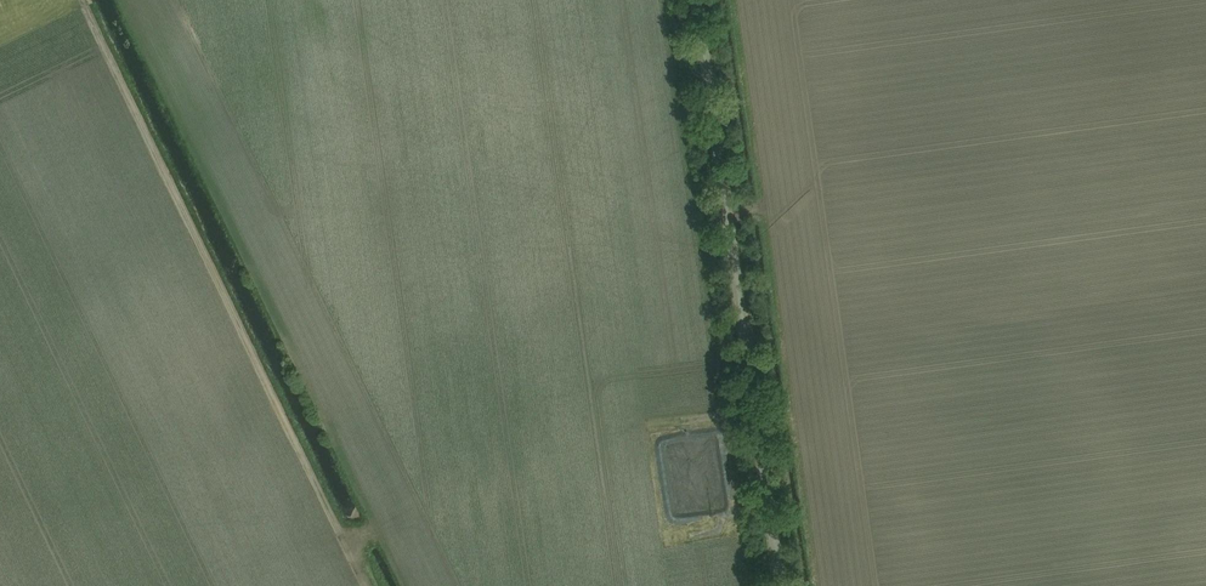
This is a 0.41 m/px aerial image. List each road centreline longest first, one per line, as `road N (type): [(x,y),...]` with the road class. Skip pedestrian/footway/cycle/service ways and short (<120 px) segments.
road 1 (unclassified): [(782,585),(697,0)]

